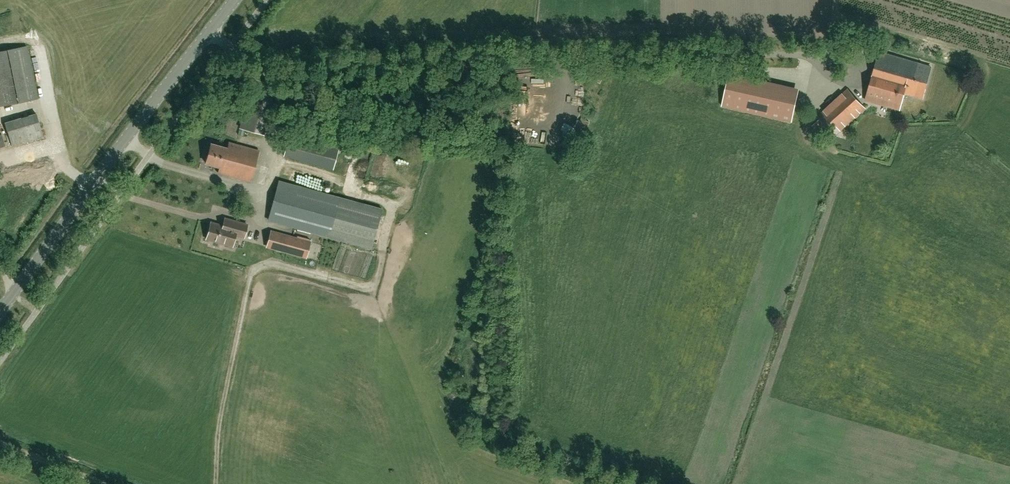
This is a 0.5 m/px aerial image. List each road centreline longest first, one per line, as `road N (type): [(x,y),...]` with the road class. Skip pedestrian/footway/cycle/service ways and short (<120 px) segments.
road 1 (tertiary): [(234,0),(0,310)]

